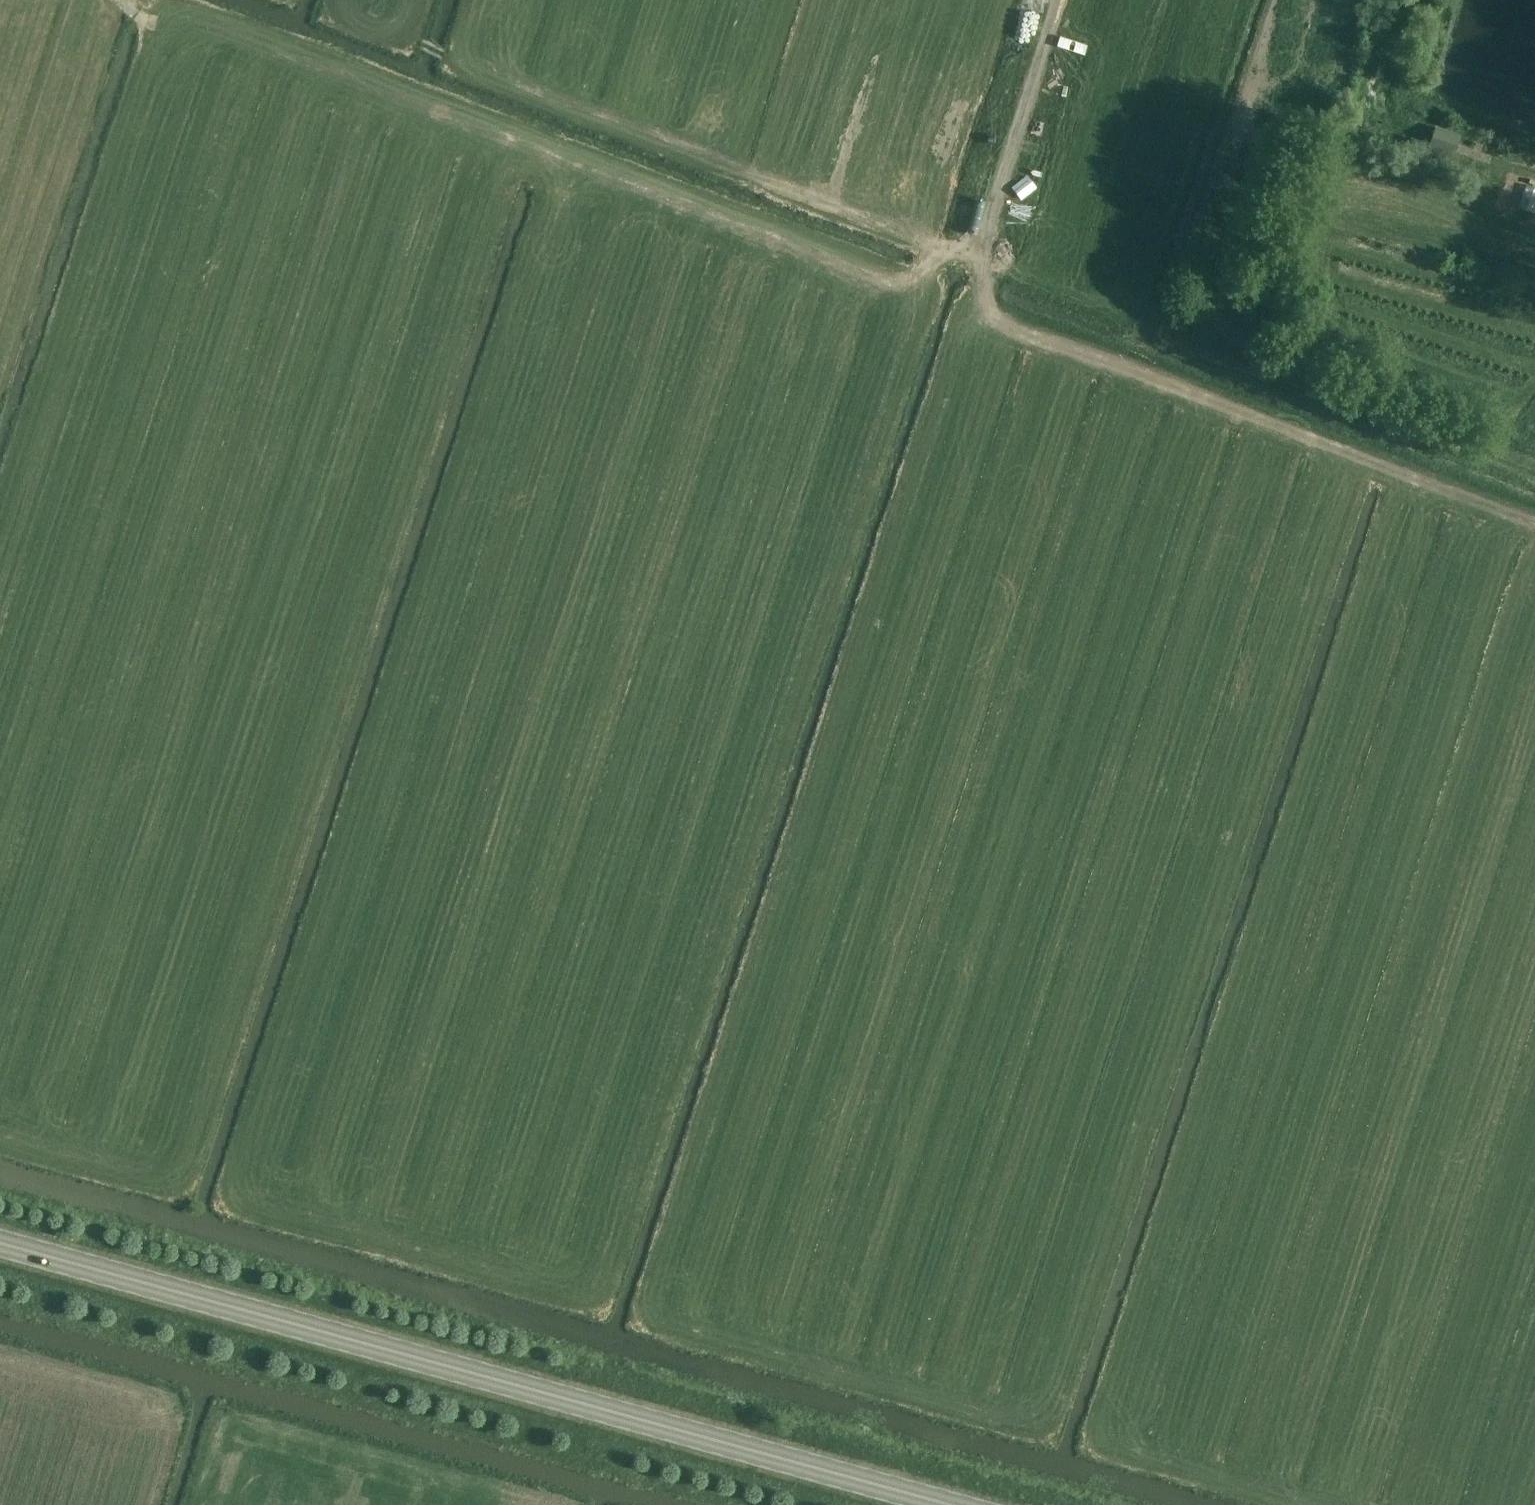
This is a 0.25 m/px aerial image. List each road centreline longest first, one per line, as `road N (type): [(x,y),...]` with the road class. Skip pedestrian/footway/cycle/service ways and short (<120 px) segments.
road 1 (primary): [(954,1504),(0,1242)]

